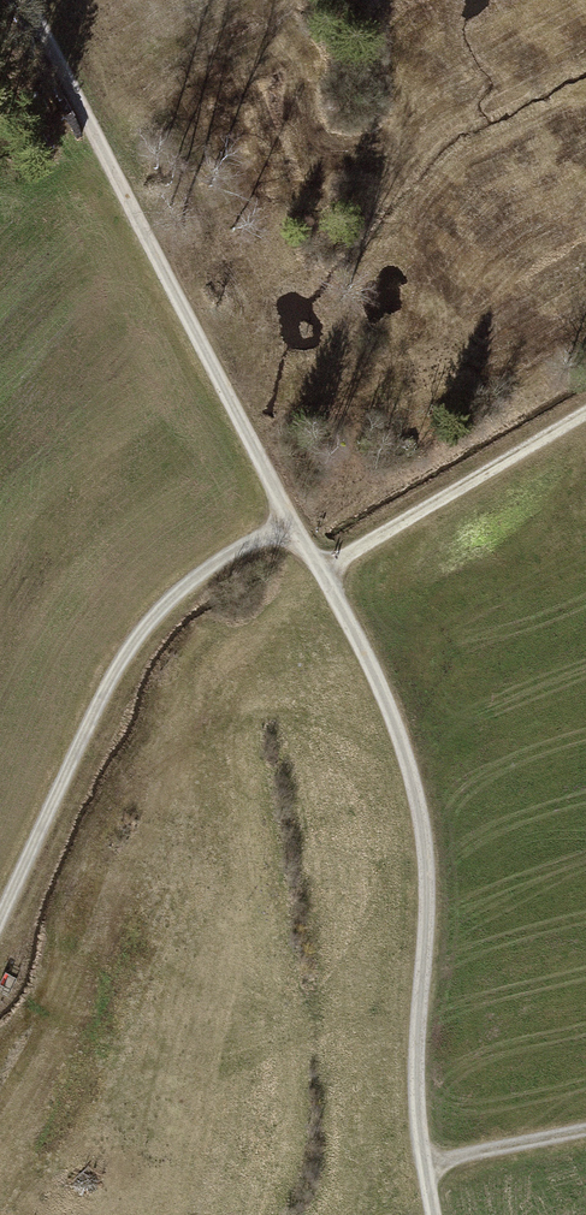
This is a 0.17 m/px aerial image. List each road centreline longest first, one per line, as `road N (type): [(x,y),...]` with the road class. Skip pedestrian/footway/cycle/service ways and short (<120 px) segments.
road 1 (track): [(432,1214),(414,1083),(427,866),(415,781),(324,573),(107,174),(26,0)]
road 2 (track): [(292,521),(202,574),(154,622),(91,716),(0,919)]
road 3 (track): [(585,418),(324,573)]
road 4 (track): [(423,1169),(585,1135)]

